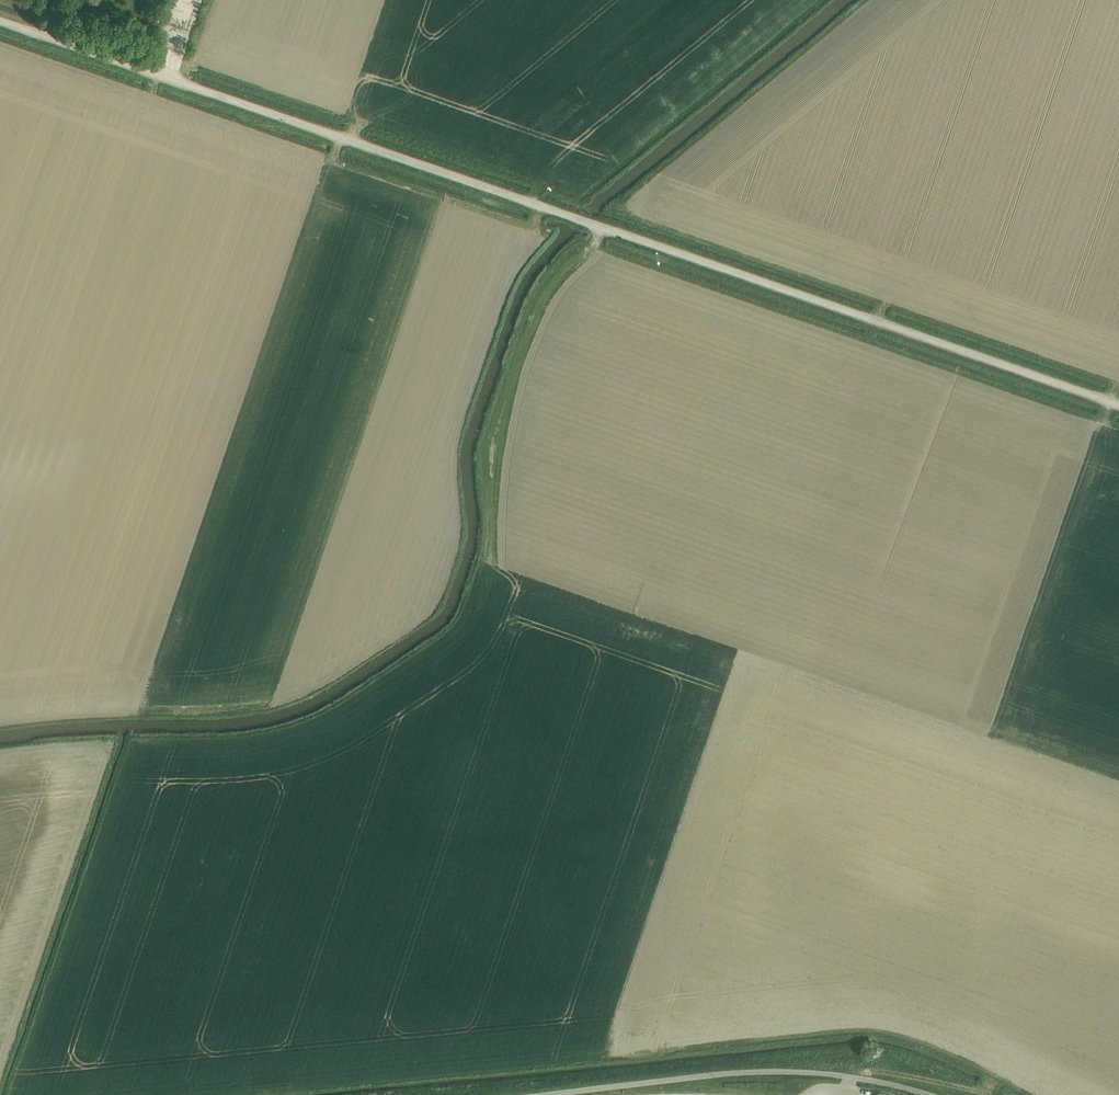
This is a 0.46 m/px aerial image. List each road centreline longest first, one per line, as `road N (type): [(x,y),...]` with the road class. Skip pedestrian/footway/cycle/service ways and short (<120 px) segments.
road 1 (unclassified): [(1118,404),(0,20)]

